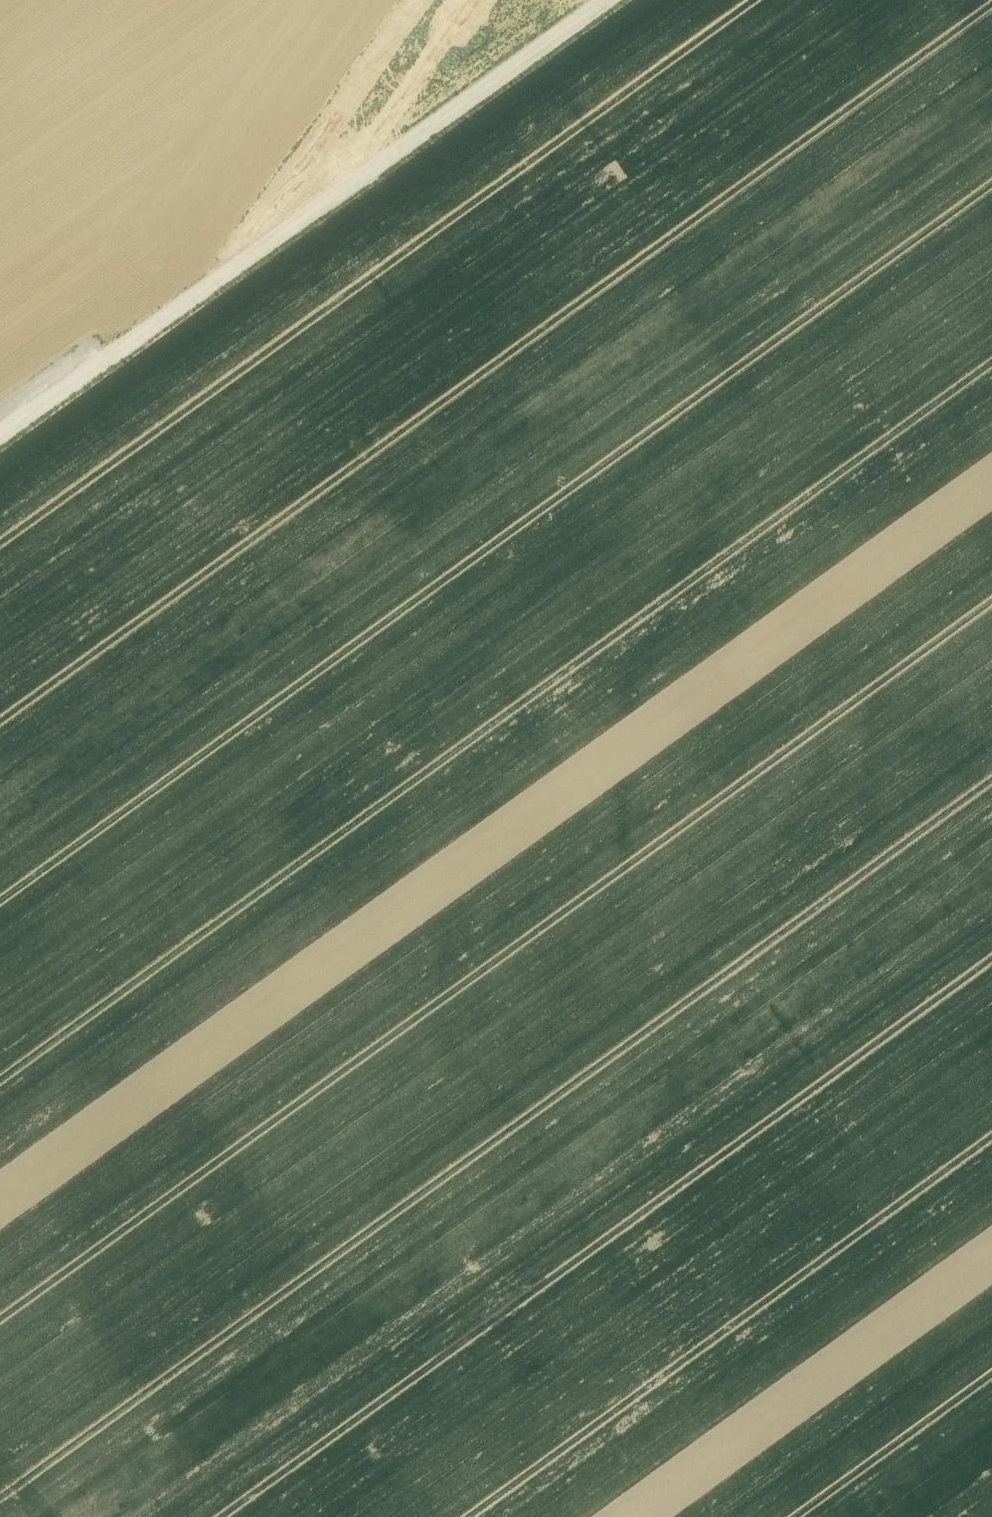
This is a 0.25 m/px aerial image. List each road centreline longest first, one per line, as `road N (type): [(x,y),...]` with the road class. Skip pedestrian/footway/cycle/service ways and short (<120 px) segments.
road 1 (track): [(0,446),(612,0)]

